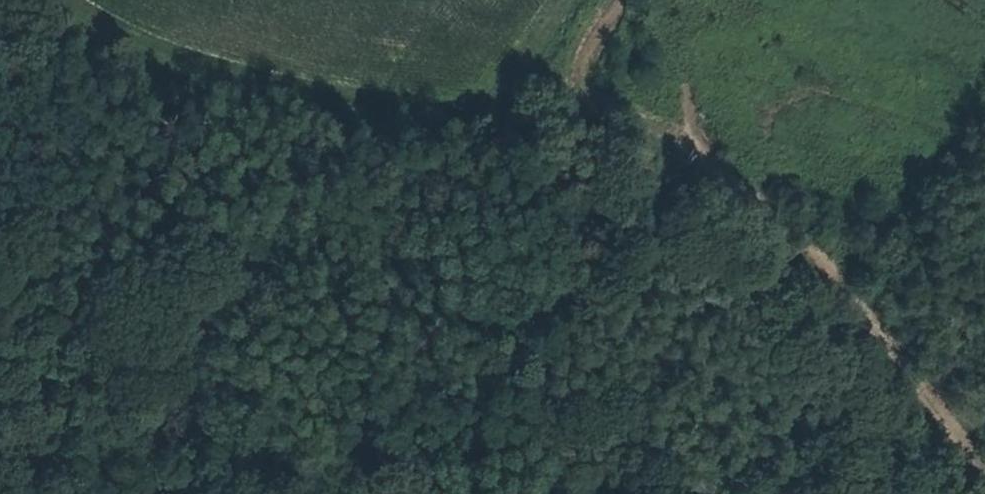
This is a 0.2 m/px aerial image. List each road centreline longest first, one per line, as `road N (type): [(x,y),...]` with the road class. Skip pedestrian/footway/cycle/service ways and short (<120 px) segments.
road 1 (track): [(984,473),(777,223),(649,146),(569,122),(556,88),(614,0)]

